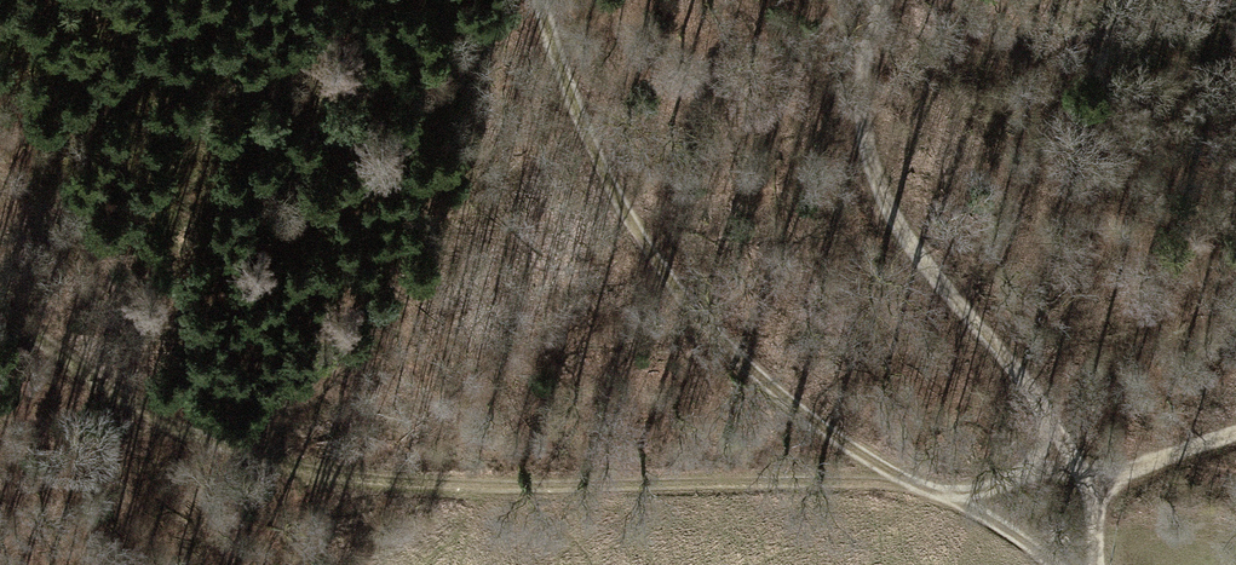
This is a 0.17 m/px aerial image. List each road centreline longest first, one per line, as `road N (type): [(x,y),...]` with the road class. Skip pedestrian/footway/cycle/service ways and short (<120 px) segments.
road 1 (track): [(0,299),(172,419),(296,470),(545,486),(803,480),(922,488),(1081,477)]
road 2 (track): [(538,0),(603,164),(674,292),(832,435),(996,523),(1053,564)]
road 3 (track): [(1081,477),(1030,391),(902,244),(861,150),(864,38),(885,0)]
road 4 (track): [(1235,436),(1081,477)]

